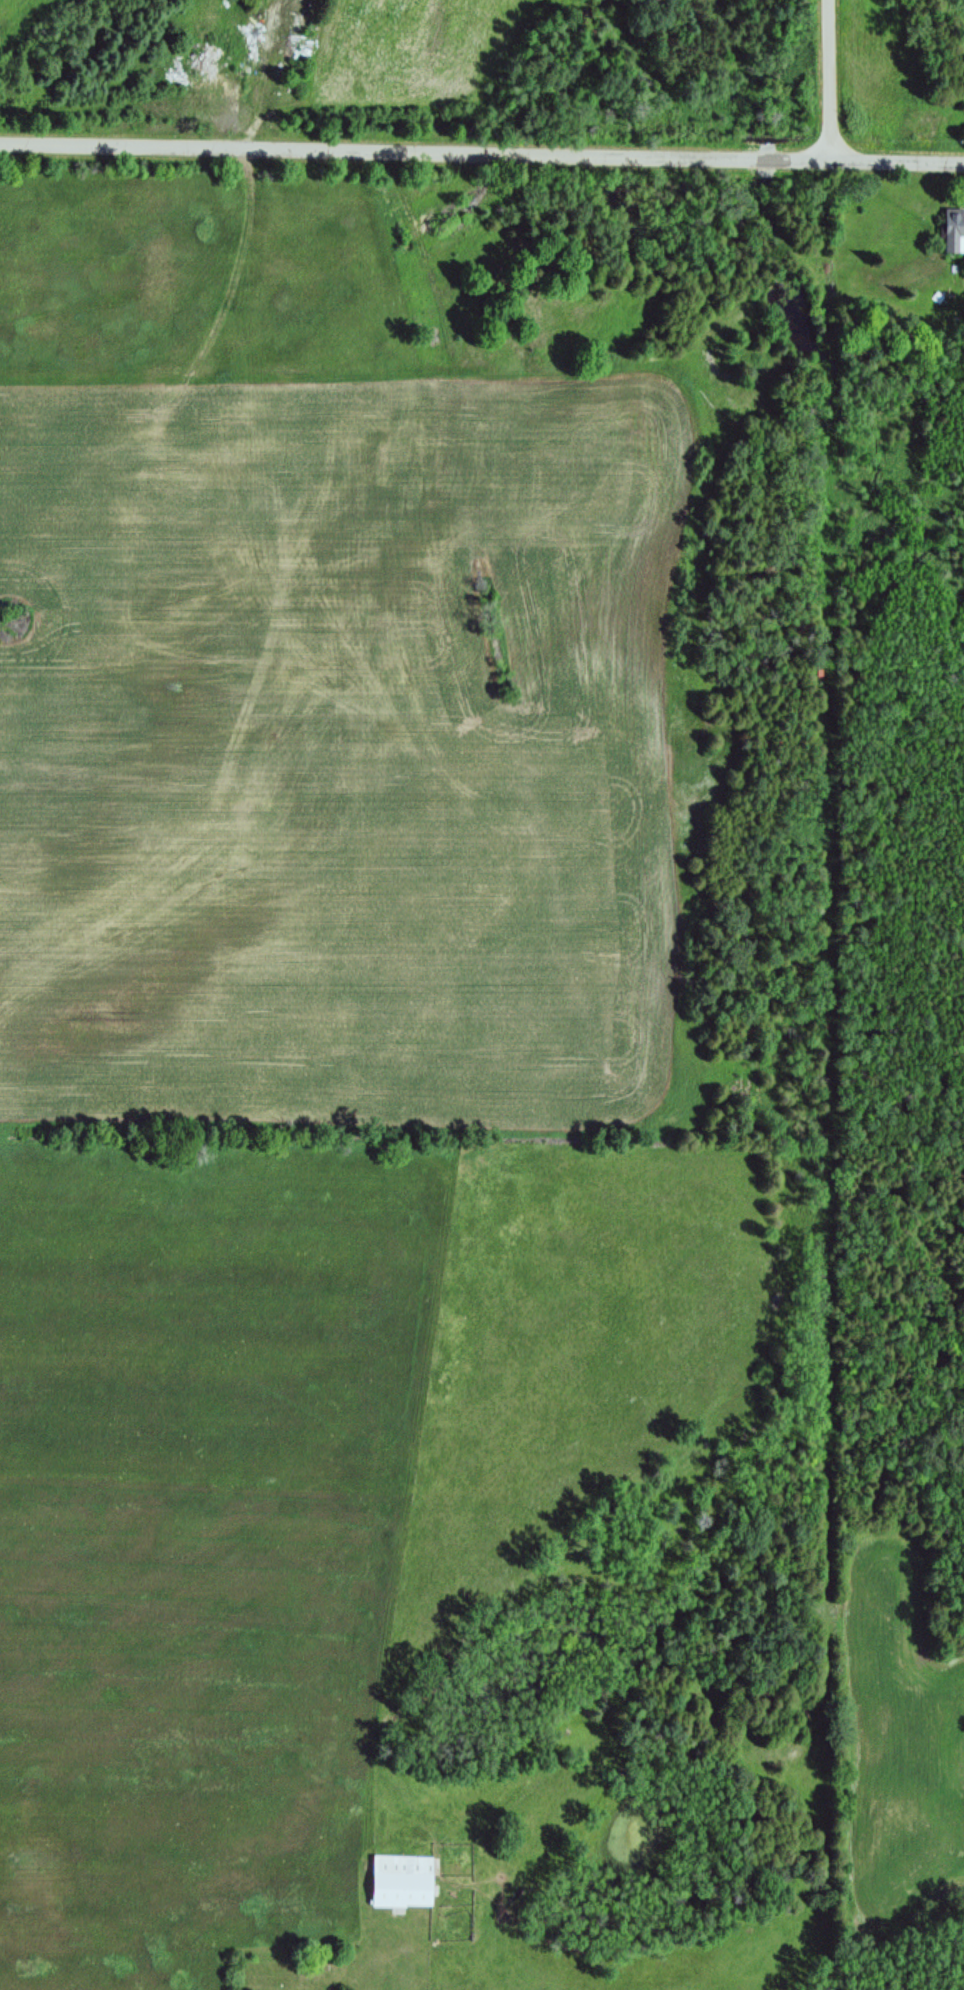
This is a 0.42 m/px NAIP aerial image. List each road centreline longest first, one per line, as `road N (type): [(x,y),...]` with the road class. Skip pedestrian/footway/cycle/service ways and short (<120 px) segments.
road 1 (residential): [(963,165),(0,146)]
road 2 (residential): [(832,162),(830,0)]

